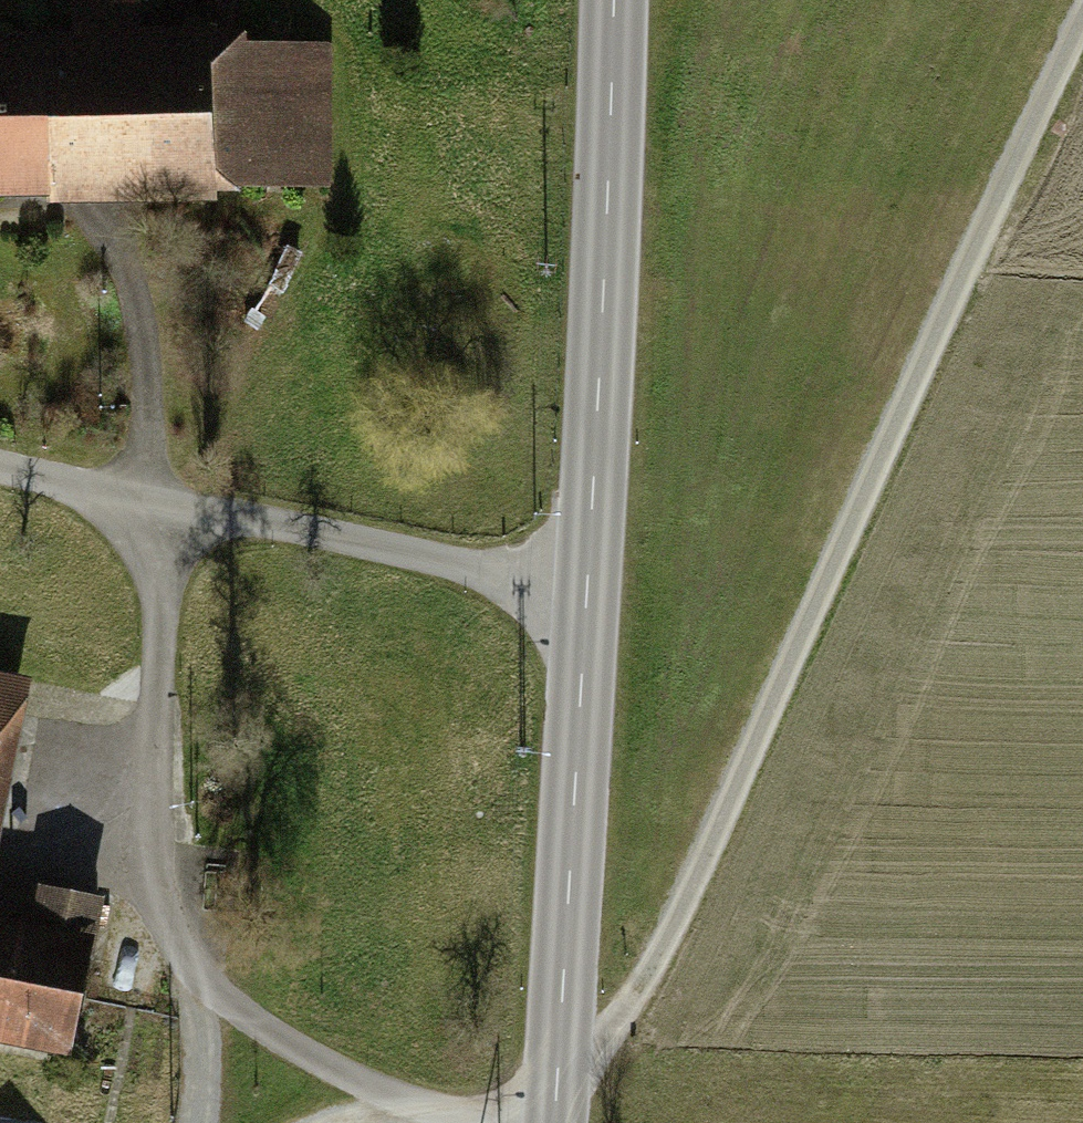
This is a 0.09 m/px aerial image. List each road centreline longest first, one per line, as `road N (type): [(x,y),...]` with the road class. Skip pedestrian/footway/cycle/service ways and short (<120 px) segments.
road 1 (track): [(1082,30),(657,976),(554,1112)]
road 2 (tertiary): [(616,0),(553,1122)]
road 3 (track): [(115,239),(154,361),(165,634),(158,837),(167,923),(194,982),(278,1043),(419,1119),(452,1122)]
road 4 (track): [(0,474),(588,590)]
road 5 (track): [(194,982),(208,1052),(201,1122)]

